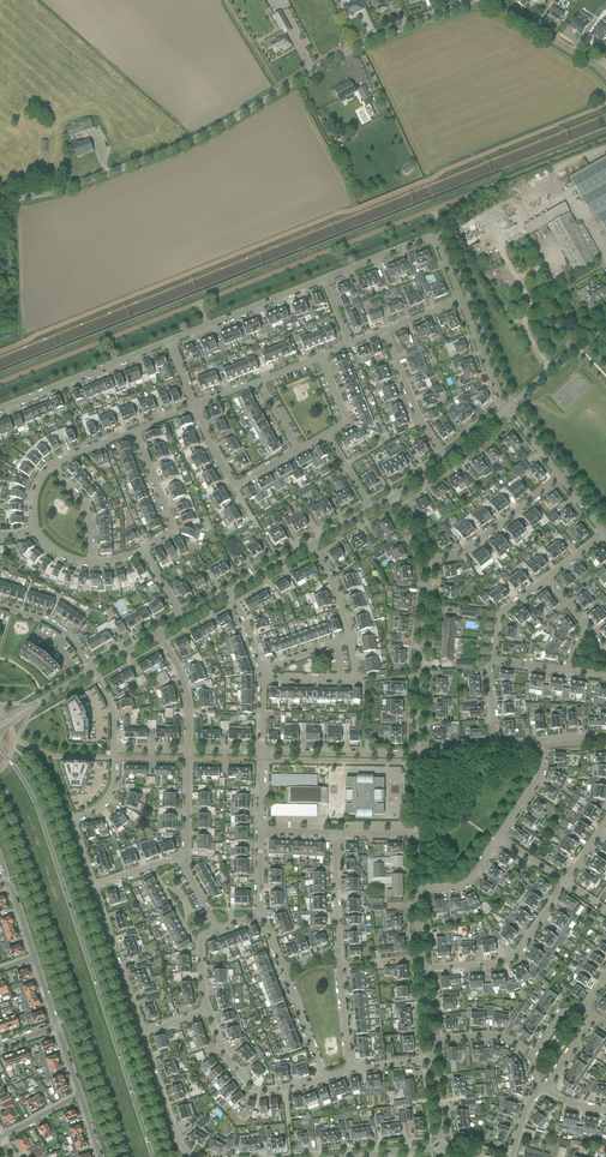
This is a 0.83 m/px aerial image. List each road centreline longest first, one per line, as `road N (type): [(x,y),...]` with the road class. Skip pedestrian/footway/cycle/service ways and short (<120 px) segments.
road 1 (unclassified): [(0,201),(55,192),(187,144),(327,63),(472,0)]
road 2 (secondary): [(152,1156),(39,816),(0,750)]
road 3 (secondary): [(0,788),(20,823),(130,1156)]
road 4 (residential): [(418,754),(426,561)]
road 5 (residential): [(422,968),(509,961),(565,884)]
road 6 (residential): [(0,409),(169,341)]
road 7 (residential): [(169,341),(324,281)]
road 8 (residential): [(324,1078),(256,1091),(223,1052),(208,1010)]
road 9 (residential): [(426,561),(470,548),(559,478)]
road 10 (residential): [(94,886),(73,824),(108,796),(115,748)]
road 11 (residential): [(418,754),(262,753)]
road 12 (residential): [(142,1033),(94,886)]
road 13 (residential): [(449,460),(386,332)]
road 14 (residential): [(490,0),(605,76)]
road 15 (residential): [(144,551),(172,523),(135,432)]
road 16 (residential): [(190,1156),(177,1142),(142,1033)]
road 17 (residential): [(417,890),(412,835),(334,833)]
road 18 (residential): [(264,677),(351,678),(350,639)]
road 19 (residential): [(187,752),(189,701),(159,634)]
road 20 (residential): [(91,673),(63,630),(0,605)]
road 21 (residential): [(324,281),(435,240)]

